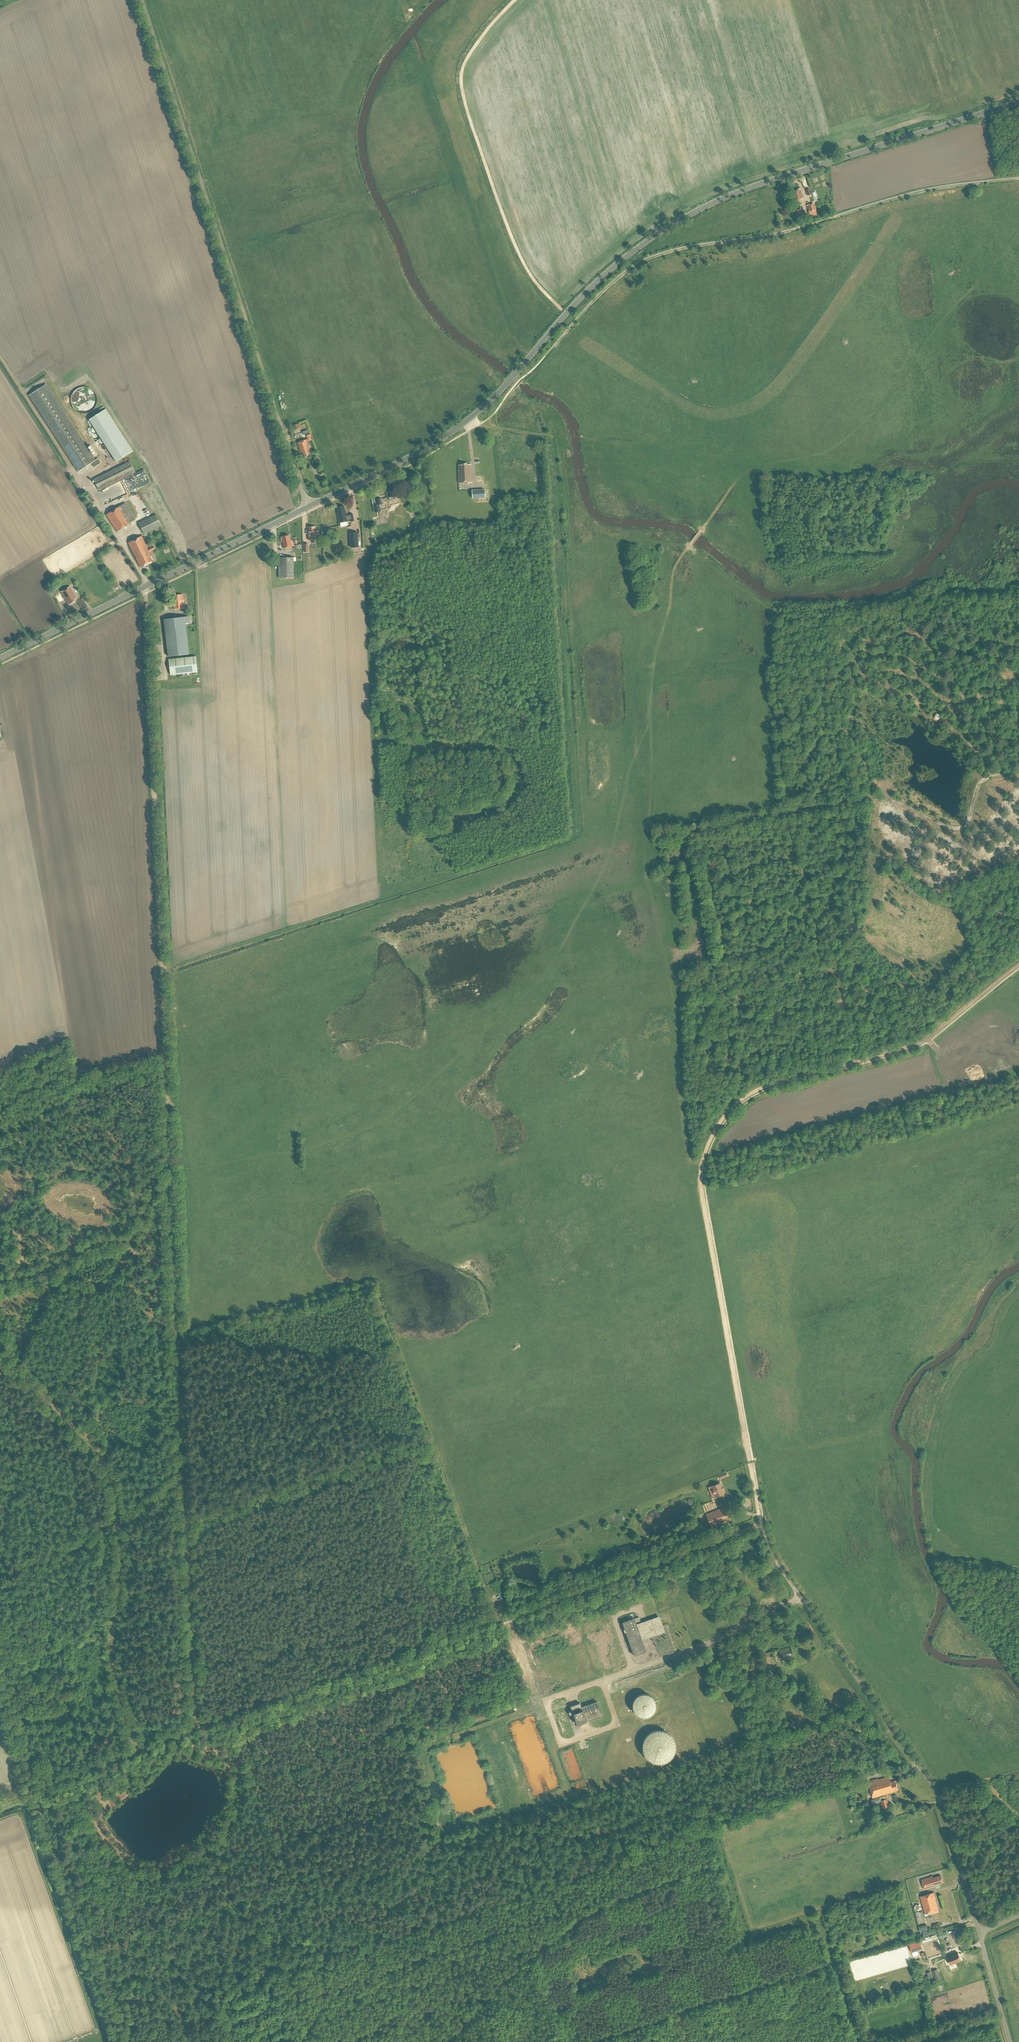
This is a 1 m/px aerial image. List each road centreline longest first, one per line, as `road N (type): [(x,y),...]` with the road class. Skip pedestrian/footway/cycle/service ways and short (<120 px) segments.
road 1 (tertiary): [(308,506),(467,421),(593,285),(670,226),(751,188),(1018,103)]
road 2 (track): [(0,1802),(761,1522)]
road 3 (unclassified): [(308,506),(142,0)]
road 4 (track): [(762,1525),(703,1165),(715,1131),(749,1094),(825,1070)]
road 5 (track): [(706,1798),(470,1879),(425,1887),(377,1912),(334,1916),(254,1951)]
road 6 (unclassified): [(980,1934),(934,1788),(781,1570),(762,1525)]
road 7 (track): [(450,2041),(541,1946),(585,1915),(724,1860),(706,1798)]
road 8 (track): [(859,2041),(821,1917),(747,1940),(724,1860)]
road 9 (track): [(149,689),(163,970)]
road 10 (track): [(1018,768),(980,783),(966,826),(951,828),(883,795),(789,812)]
road 11 (track): [(789,812),(844,1001),(825,1070)]
road 12 (track): [(588,2041),(833,1964)]
road 13 (track): [(115,1523),(104,1653),(143,1756)]
road 14 (track): [(1018,964),(919,1043),(825,1070)]
road 15 (track): [(894,1731),(706,1798)]
road 16 (tertiary): [(144,588),(308,506)]
road 17 (tertiary): [(0,657),(144,588)]
road 18 (track): [(171,1178),(178,1337)]
road 19 (track): [(254,1951),(154,1982),(107,1973)]
road 20 (track): [(186,1477),(178,1337)]

